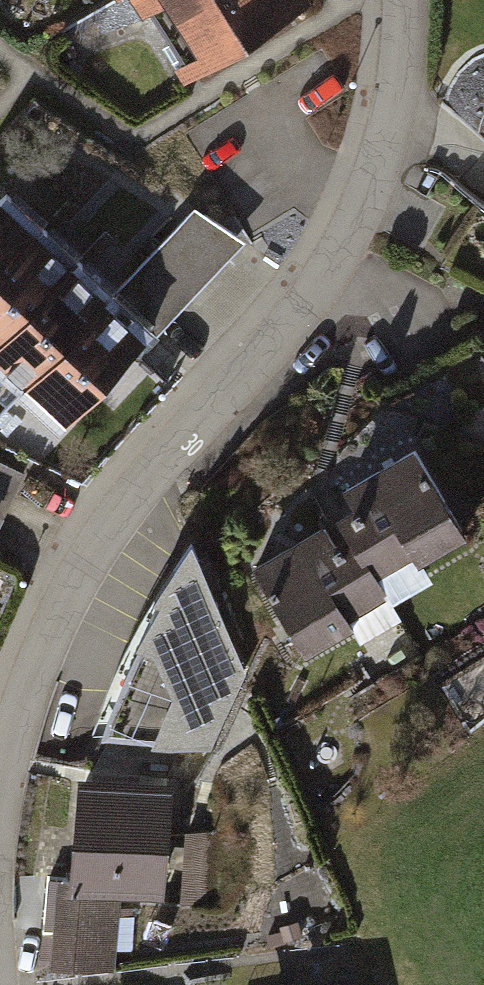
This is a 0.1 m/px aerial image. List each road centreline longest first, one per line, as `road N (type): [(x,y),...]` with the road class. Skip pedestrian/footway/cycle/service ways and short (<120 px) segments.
road 1 (residential): [(405,0),(389,126),(357,222),(307,306),(174,447),(102,539),(46,645),(0,783)]

